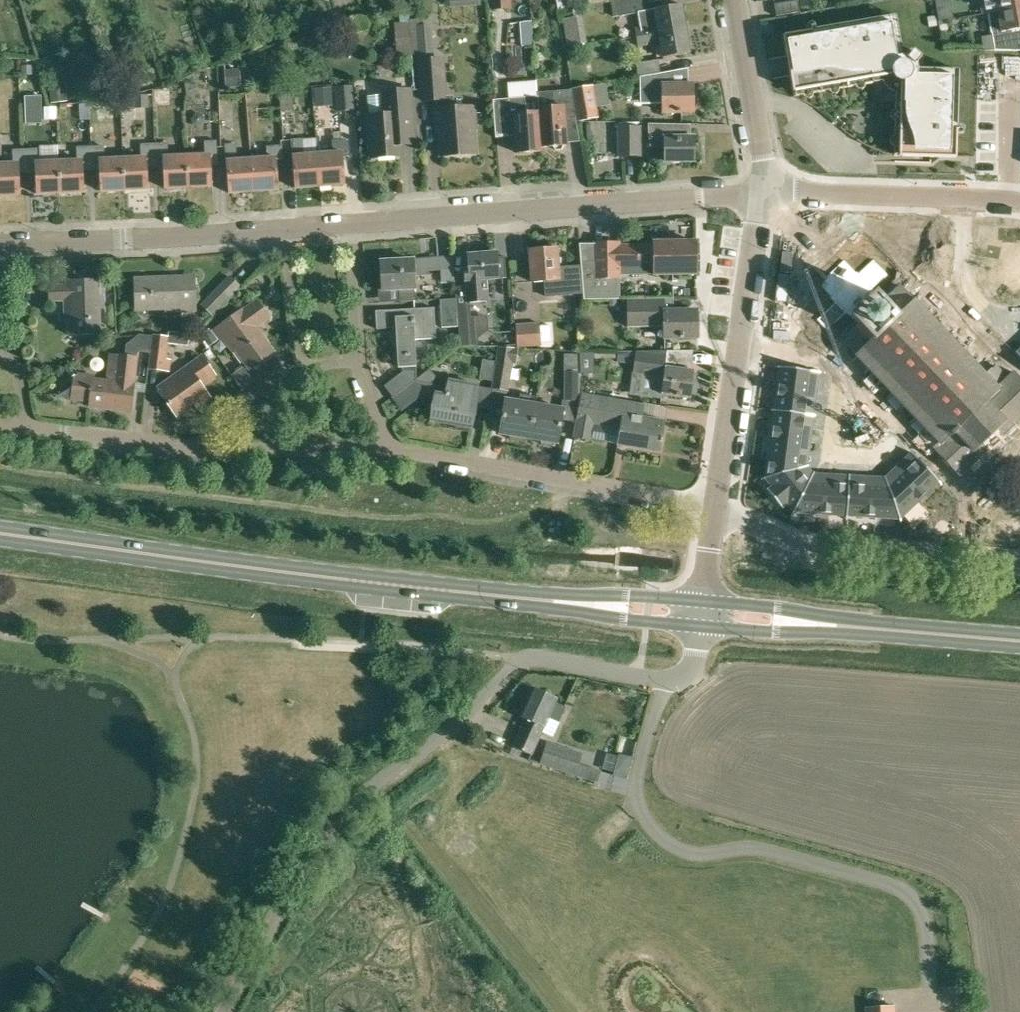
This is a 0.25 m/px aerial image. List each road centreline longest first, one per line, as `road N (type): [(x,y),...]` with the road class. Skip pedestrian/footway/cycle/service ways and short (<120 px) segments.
road 1 (unclassified): [(223,1011),(318,851),(364,797),(520,663),(677,680),(690,673),(701,628)]
road 2 (secondary): [(537,598),(0,535)]
road 3 (residential): [(769,193),(354,228)]
road 4 (residential): [(713,513),(394,451)]
road 5 (residential): [(713,513),(769,193)]
road 6 (residential): [(1019,567),(810,551),(713,513)]
road 7 (residential): [(769,193),(1019,202)]
road 8 (residential): [(288,234),(39,243)]
road 9 (residential): [(769,193),(738,0)]
road 10 (residential): [(394,451),(203,452)]
road 11 (secondary): [(1019,641),(844,626)]
road 12 (residential): [(203,452),(30,430)]
road 13 (secondary): [(537,598),(701,628)]
road 14 (secondary): [(703,602),(537,598)]
road 15 (secondary): [(844,626),(703,602)]
road 16 (secondary): [(701,628),(844,626)]
road 17 (residential): [(306,369),(288,234)]
road 18 (residential): [(306,369),(226,419),(203,452)]
road 19 (residential): [(358,361),(354,228)]

